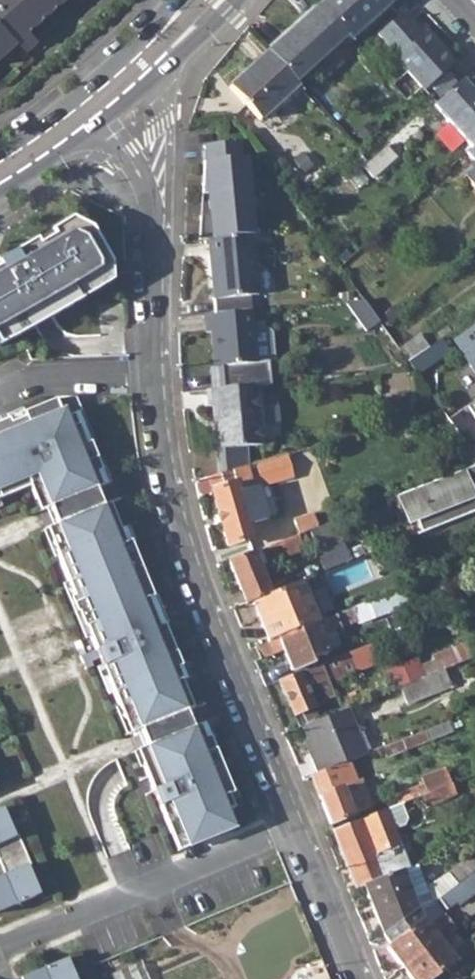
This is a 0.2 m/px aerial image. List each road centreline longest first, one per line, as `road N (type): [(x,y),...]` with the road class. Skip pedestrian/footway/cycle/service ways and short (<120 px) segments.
road 1 (residential): [(110,94),(153,172),(155,379),(191,577),(352,978)]
road 2 (tertiary): [(0,173),(110,94)]
road 3 (tertiary): [(110,94),(206,0)]

